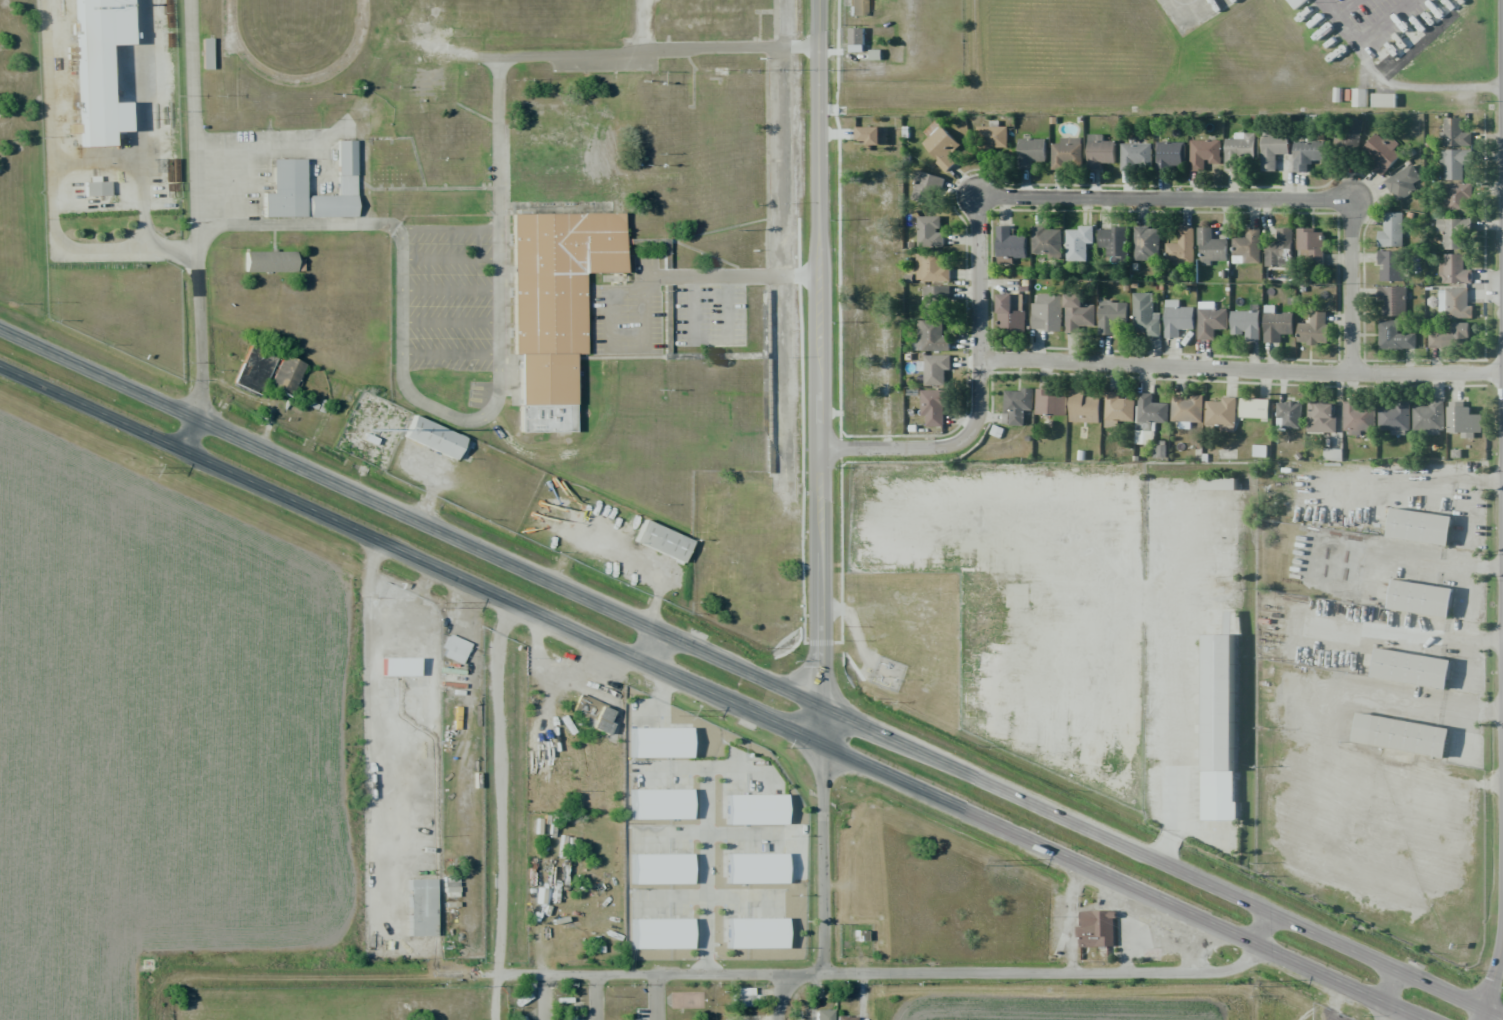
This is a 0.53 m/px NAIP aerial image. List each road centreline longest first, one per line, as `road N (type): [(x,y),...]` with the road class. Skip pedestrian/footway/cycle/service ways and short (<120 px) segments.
road 1 (secondary): [(1502,1019),(0,329)]
road 2 (secondary): [(0,367),(1425,1019)]
road 3 (residential): [(1270,913),(1238,966),(1209,975),(180,978),(158,1003),(158,1019)]
road 4 (tertiary): [(816,0),(820,741)]
road 5 (residential): [(1502,374),(1351,376),(978,358)]
road 6 (residential): [(976,194),(974,425),(954,445),(817,448)]
road 7 (residential): [(507,600),(497,974)]
road 8 (residential): [(1348,200),(976,194)]
road 9 (residential): [(820,741),(821,971)]
road 10 (residential): [(1351,376),(1348,200)]

